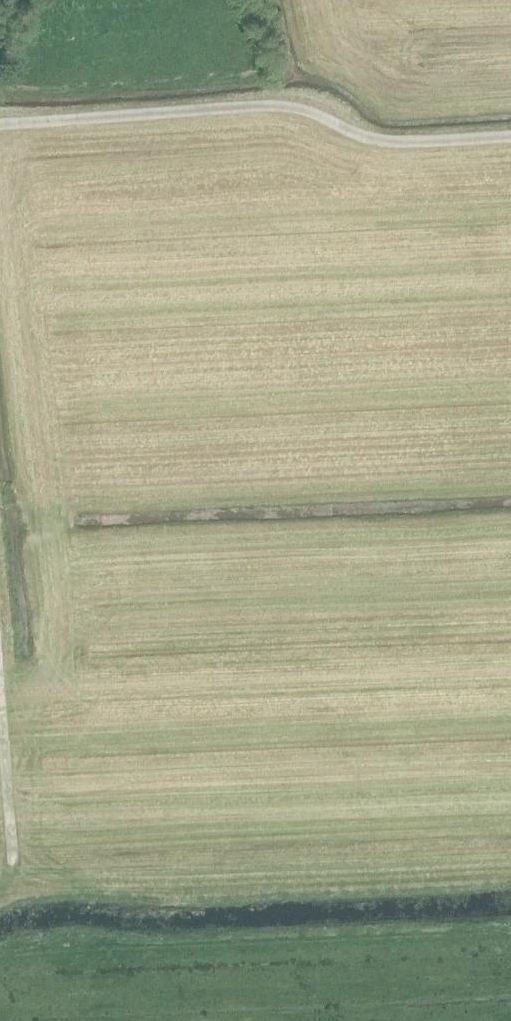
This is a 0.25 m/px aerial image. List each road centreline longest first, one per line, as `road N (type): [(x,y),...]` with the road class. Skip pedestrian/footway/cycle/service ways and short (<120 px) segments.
road 1 (track): [(0,125),(263,106),(311,112),(385,141),(510,137)]
road 2 (track): [(0,882),(12,851),(0,701)]

